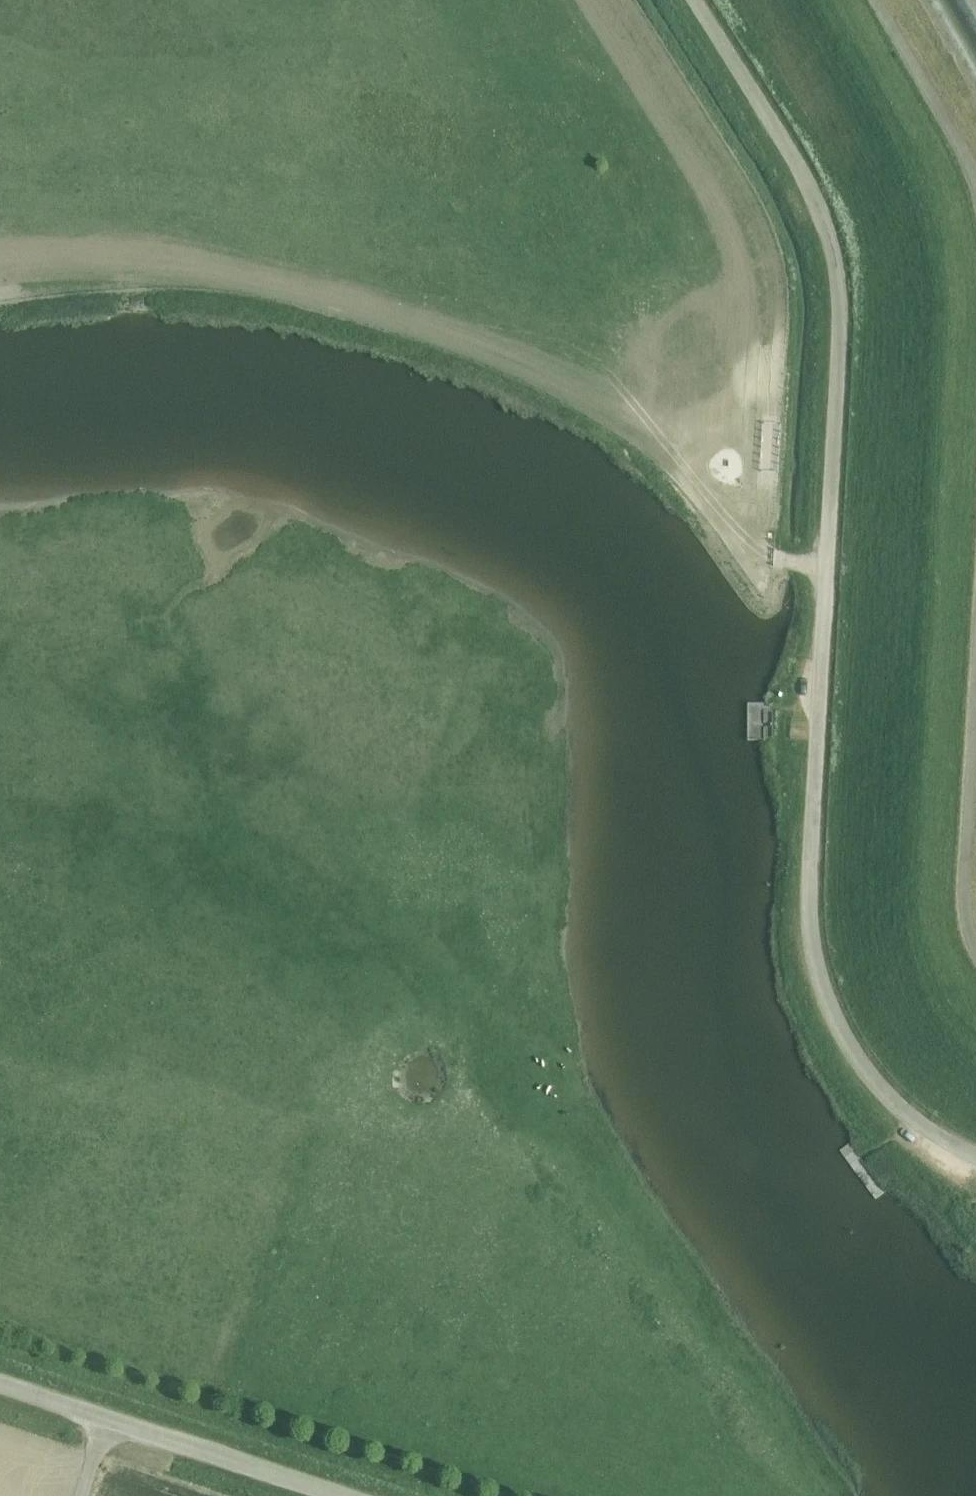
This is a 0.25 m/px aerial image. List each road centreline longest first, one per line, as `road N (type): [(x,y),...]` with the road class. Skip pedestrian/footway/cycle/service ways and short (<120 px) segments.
road 1 (unclassified): [(975,1159),(919,1128),(870,1078),(819,973),(811,881),(840,331),(827,241),(792,164),(691,0)]
road 2 (unclassified): [(341,1495),(0,1384)]

